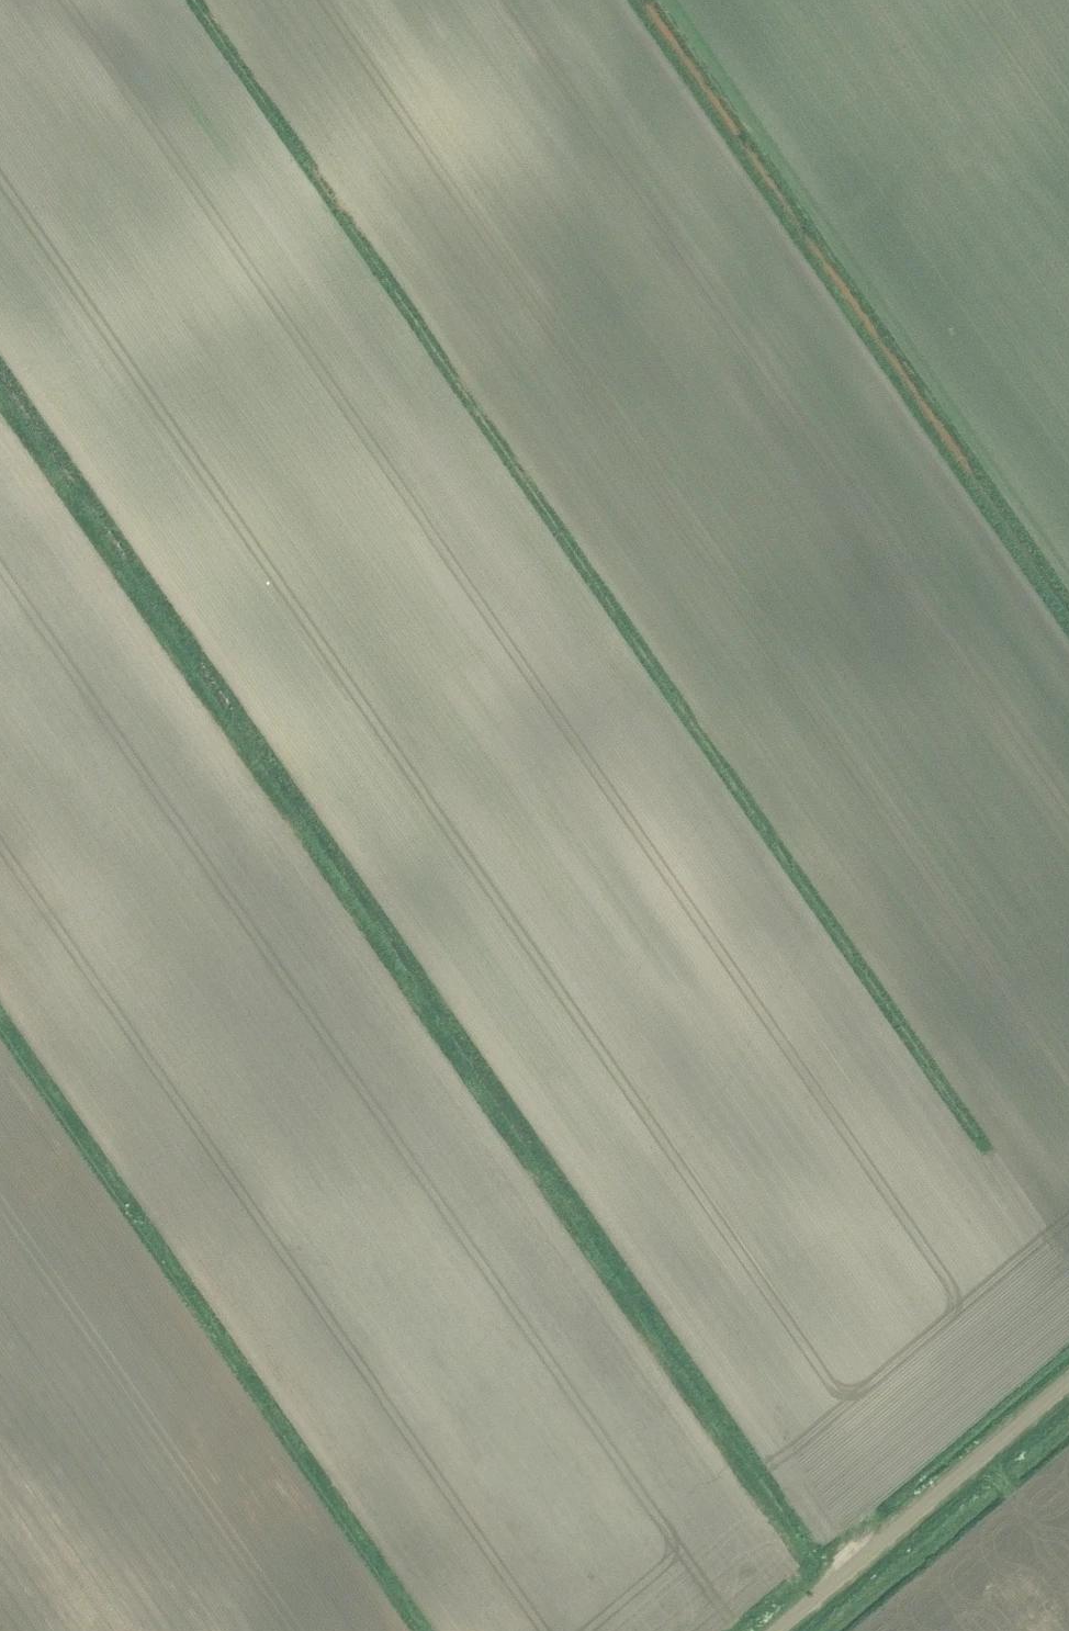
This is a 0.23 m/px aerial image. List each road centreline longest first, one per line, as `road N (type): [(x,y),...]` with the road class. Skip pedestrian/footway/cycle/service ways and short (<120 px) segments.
road 1 (unclassified): [(1068,1380),(773,1630)]

